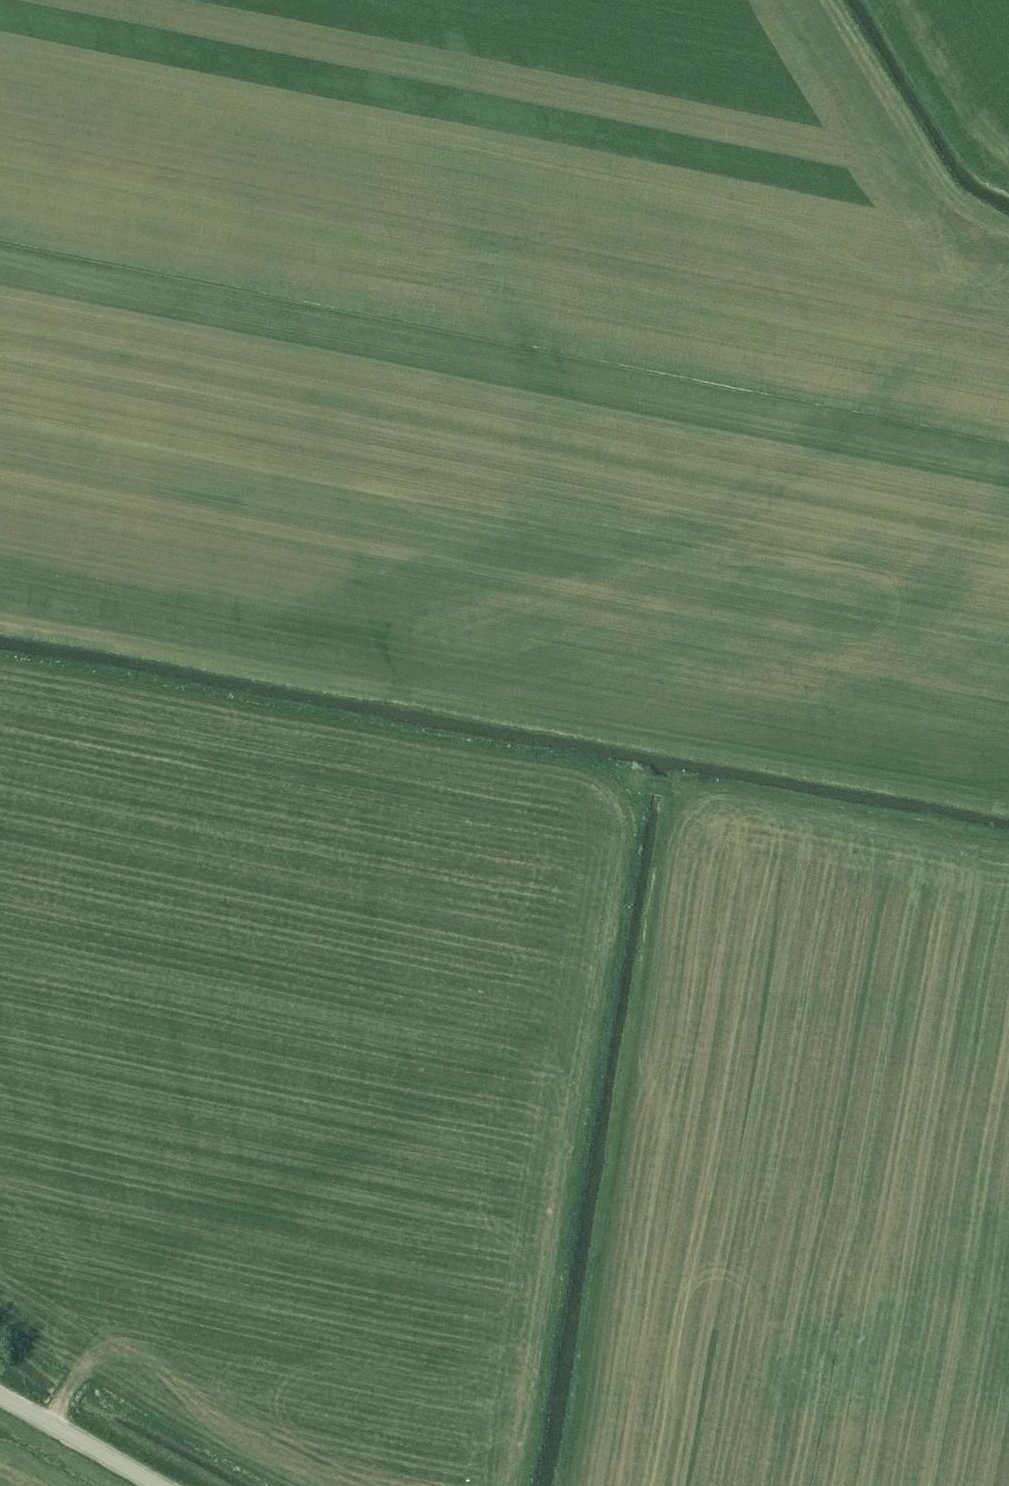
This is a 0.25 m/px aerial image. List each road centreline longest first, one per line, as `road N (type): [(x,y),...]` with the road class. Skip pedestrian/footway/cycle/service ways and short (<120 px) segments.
road 1 (unclassified): [(160,1485),(0,1397)]

